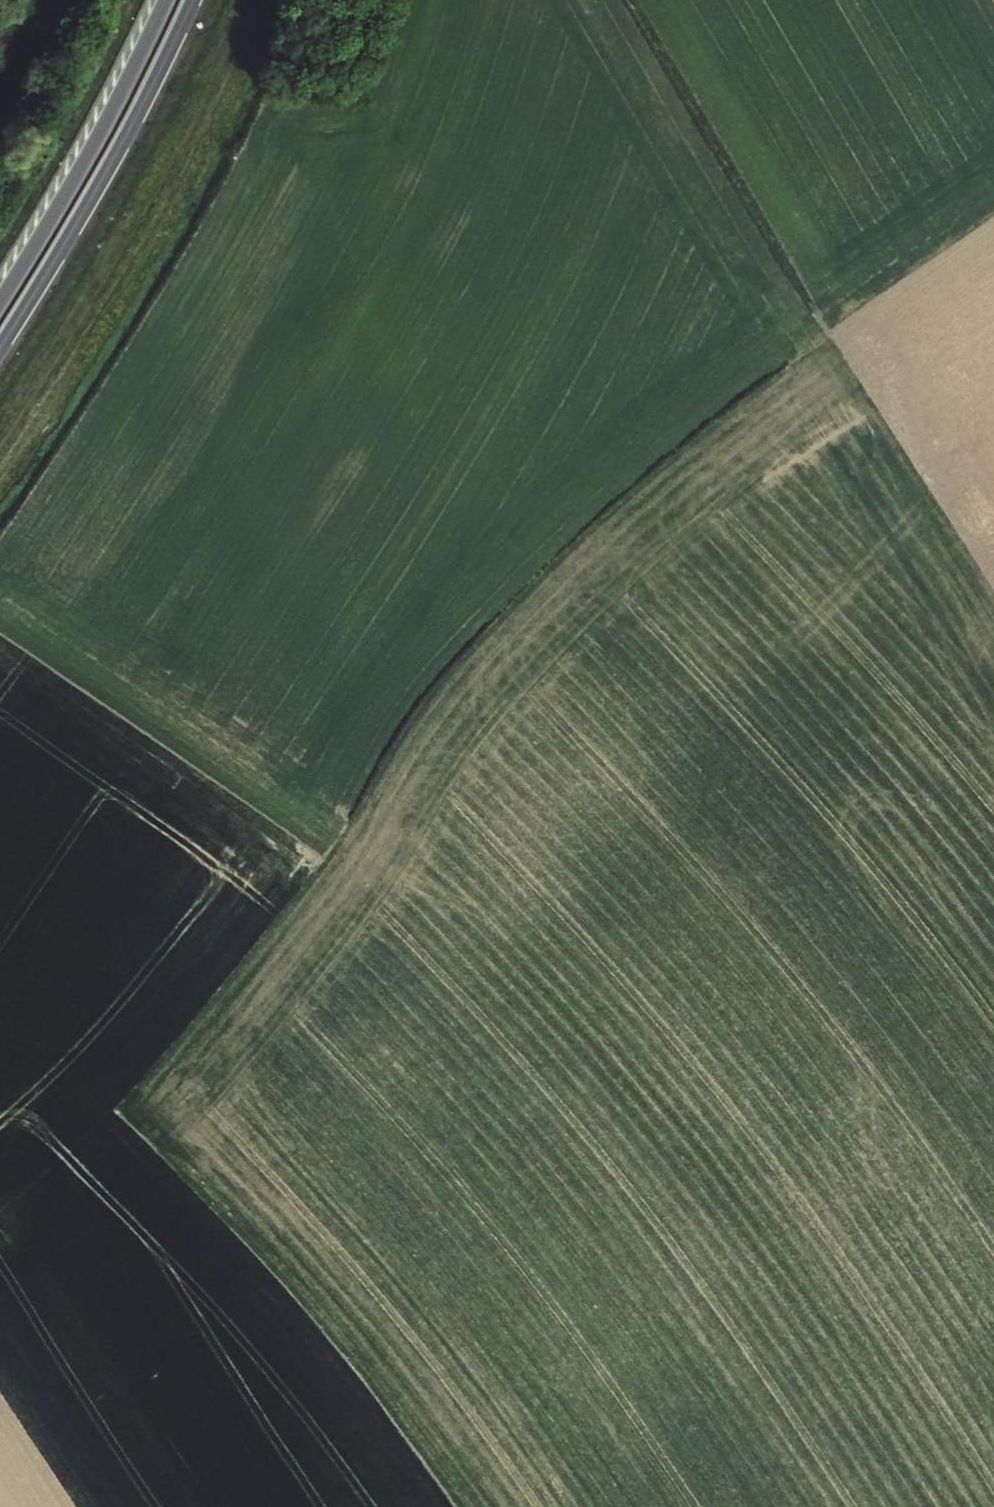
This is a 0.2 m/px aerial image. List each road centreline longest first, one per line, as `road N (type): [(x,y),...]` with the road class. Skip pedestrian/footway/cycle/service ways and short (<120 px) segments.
road 1 (trunk): [(0,348),(119,149),(192,0)]
road 2 (trunk): [(167,0),(78,176),(0,303)]

